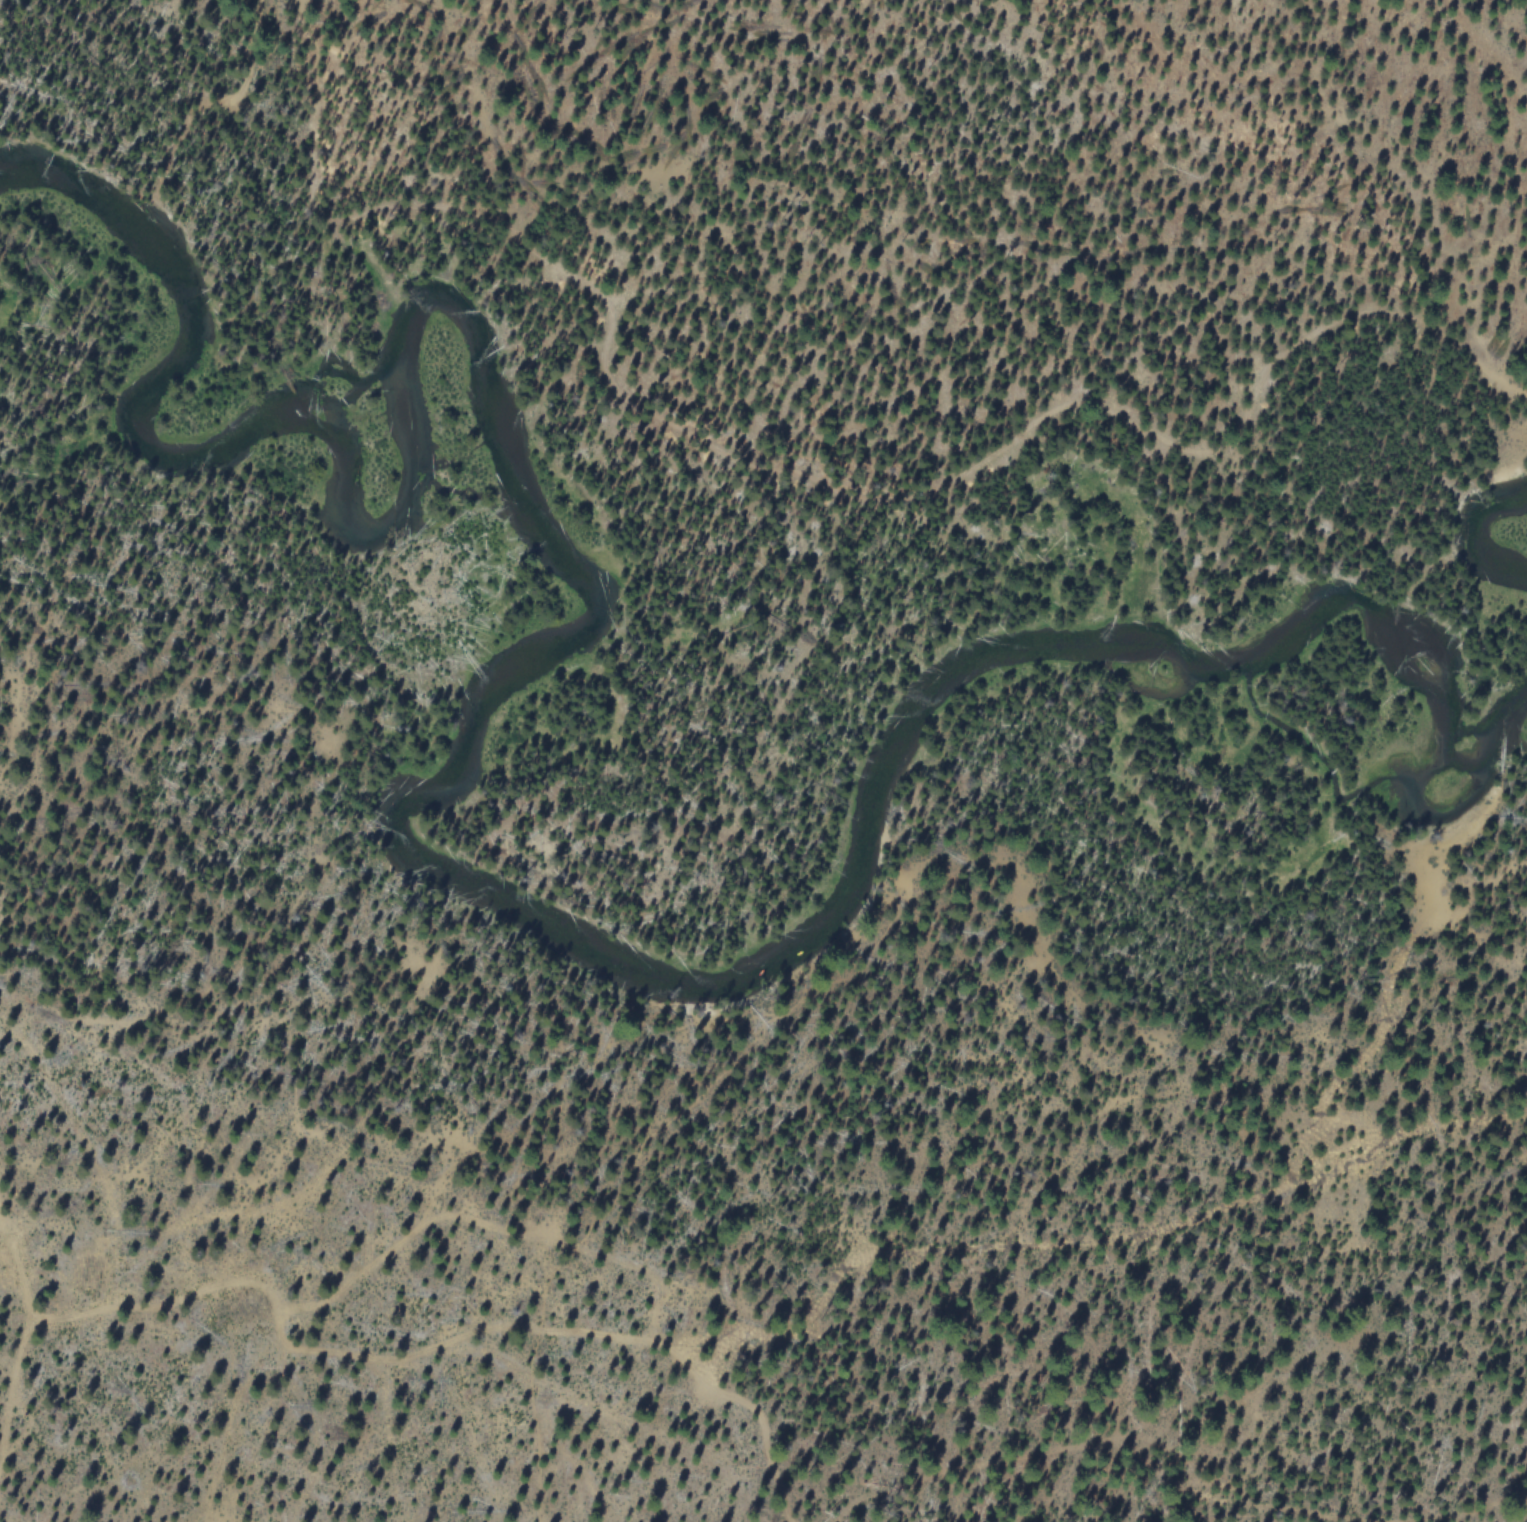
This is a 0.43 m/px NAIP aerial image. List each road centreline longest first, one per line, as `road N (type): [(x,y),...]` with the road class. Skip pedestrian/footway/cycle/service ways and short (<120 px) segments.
road 1 (track): [(1526,1119),(1468,1124),(1103,1246),(853,1266),(747,1334),(538,1333),(406,1357),(287,1344),(270,1297),(31,1327)]
road 2 (track): [(747,1334),(714,1381),(794,1521)]

